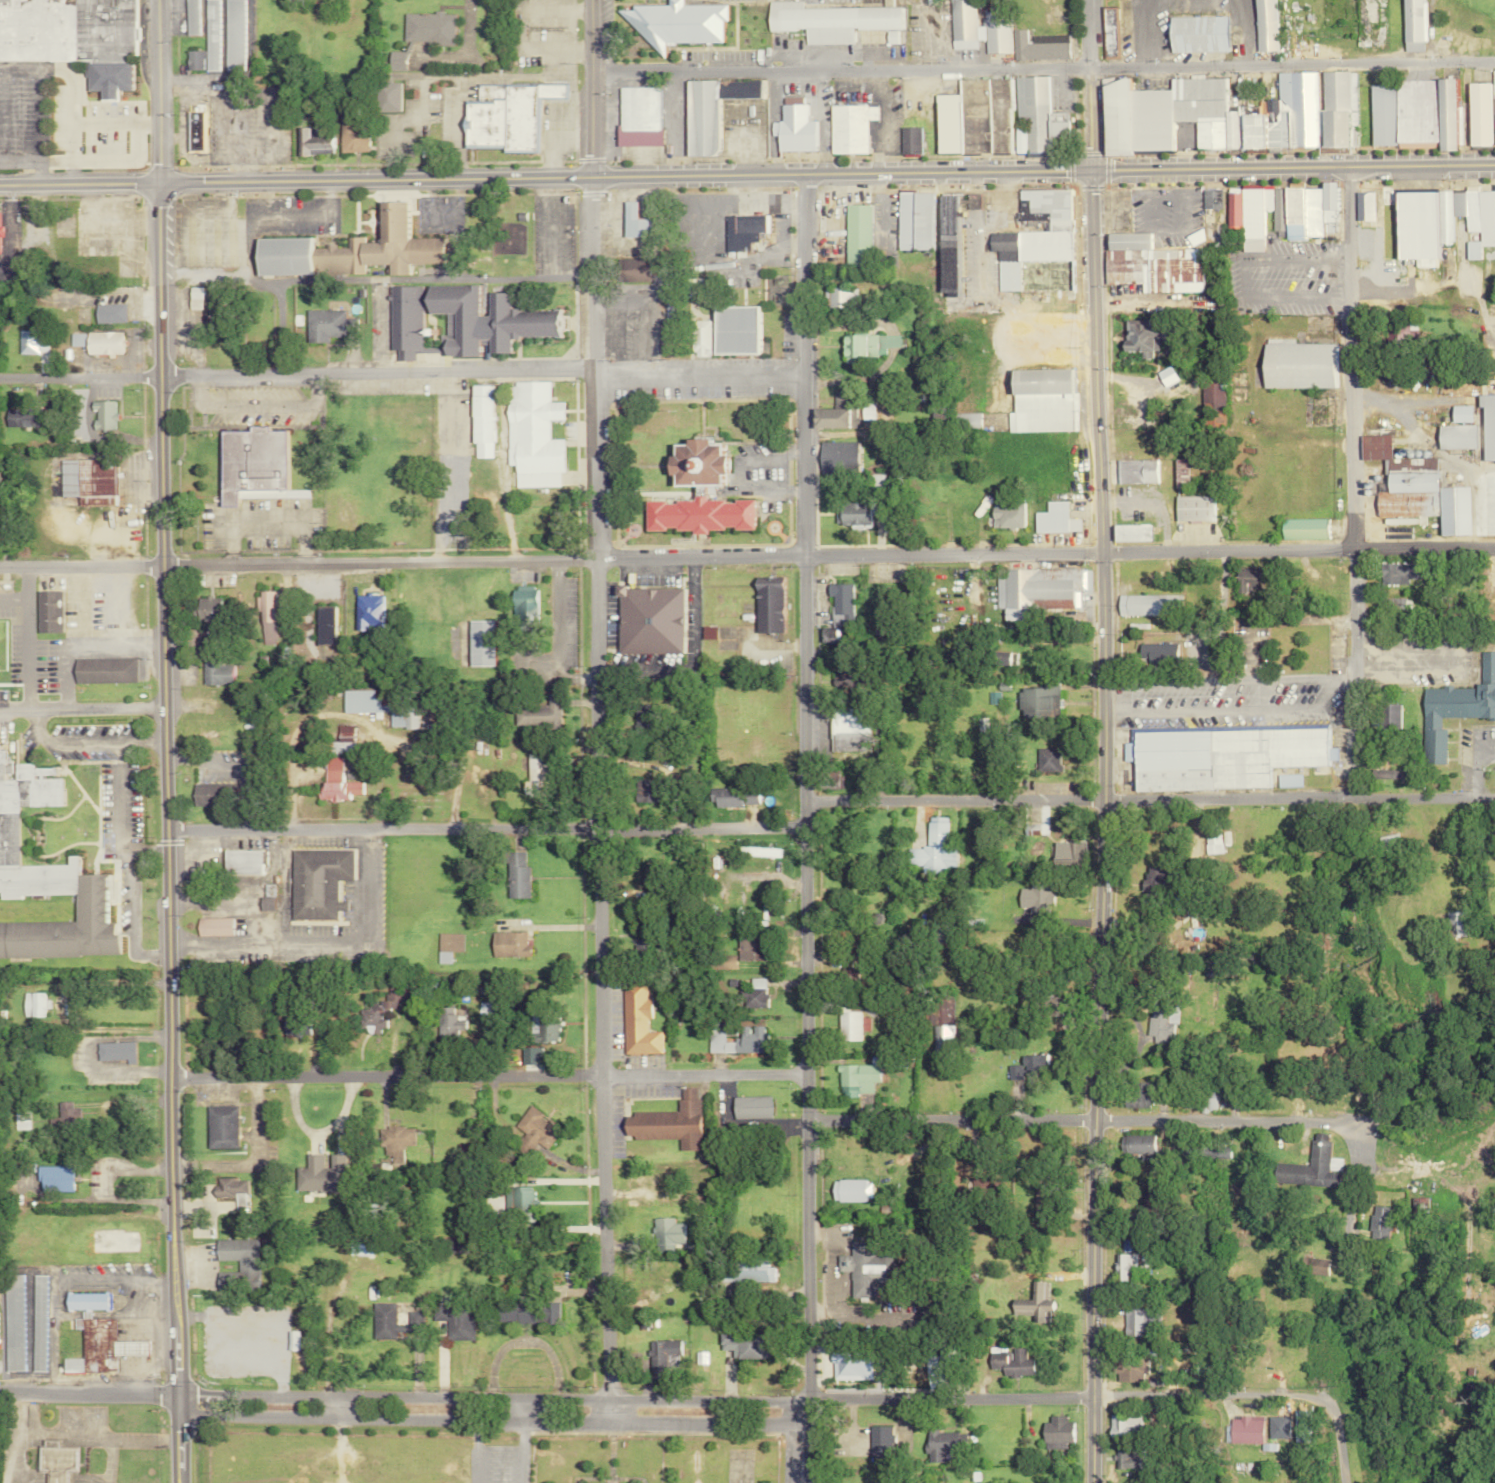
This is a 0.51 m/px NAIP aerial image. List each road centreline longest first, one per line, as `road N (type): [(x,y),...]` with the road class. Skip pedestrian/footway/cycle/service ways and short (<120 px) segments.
road 1 (residential): [(0,566),(1494,547)]
road 2 (tertiary): [(604,1402),(585,0)]
road 3 (primary): [(1494,165),(151,182)]
road 4 (secondary): [(1088,1482),(1100,684),(1088,170)]
road 5 (residential): [(804,1482),(810,1123),(801,174)]
road 6 (primary): [(176,1482),(151,182)]
road 7 (residential): [(586,74),(1494,62)]
road 8 (residential): [(0,377),(556,368),(803,374)]
road 9 (residential): [(1494,797),(807,800)]
road 10 (residential): [(806,827),(164,834)]
road 11 (residential): [(809,1074),(168,1075)]
road 12 (residential): [(805,1402),(174,1392)]
road 13 (residential): [(175,1416),(804,1426)]
road 14 (residential): [(1353,796),(1349,167)]
road 15 (residential): [(1285,1395),(805,1402)]
road 16 (residential): [(1270,1125),(1093,1118),(810,1126)]
road 17 (residential): [(151,182),(150,0)]
road 18 (residential): [(174,1392),(0,1389)]
road 19 (residential): [(1088,170),(1087,0)]
road 20 (residential): [(1270,1125),(1378,1150),(1425,1143)]
road 21 (primary): [(151,182),(0,185)]
road 22 (residential): [(1342,1482),(1331,1413),(1285,1395)]

